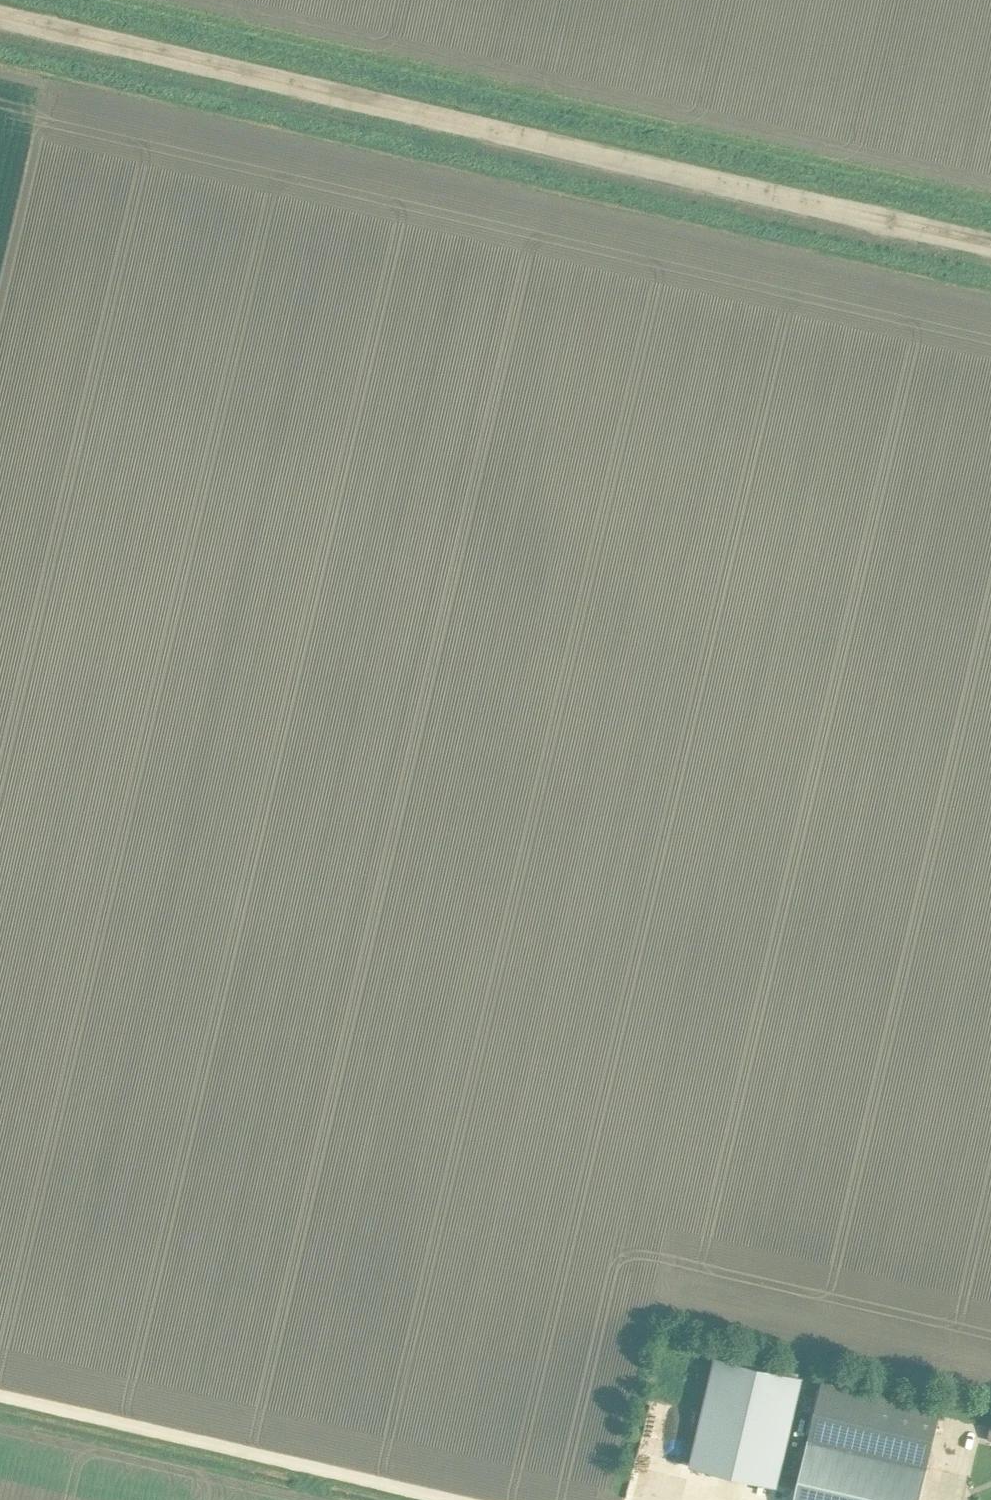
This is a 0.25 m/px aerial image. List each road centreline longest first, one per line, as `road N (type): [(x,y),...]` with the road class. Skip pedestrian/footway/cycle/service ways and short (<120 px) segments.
road 1 (track): [(990,241),(0,13)]
road 2 (track): [(440,1499),(0,1398)]

